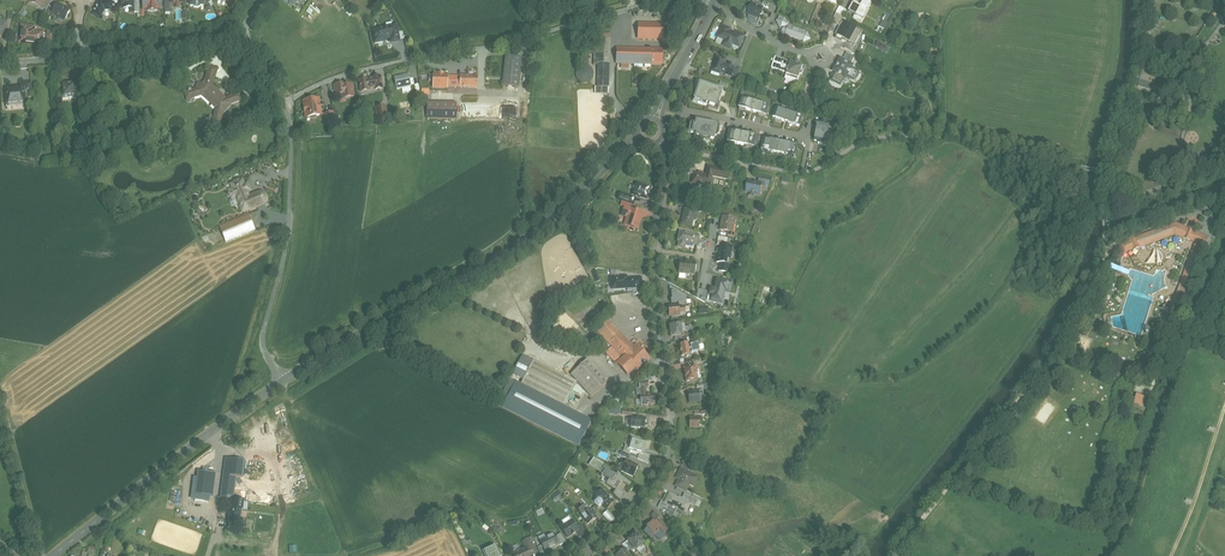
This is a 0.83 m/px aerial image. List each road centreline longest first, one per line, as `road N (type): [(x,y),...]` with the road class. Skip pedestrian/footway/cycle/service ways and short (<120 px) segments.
road 1 (secondary): [(282,381),(501,256),(639,136)]
road 2 (residential): [(675,151),(806,171),(863,140),(953,132),(1081,168)]
road 3 (unclassified): [(667,0),(486,50),(360,72),(285,102)]
road 4 (residential): [(657,250),(666,450),(629,519),(576,555)]
road 5 (secondary): [(53,555),(282,381)]
road 6 (residential): [(282,381),(263,337),(289,229),(285,102)]
road 7 (residential): [(80,55),(206,43),(245,28)]
road 8 (track): [(1224,409),(1171,555)]
road 9 (residential): [(684,110),(805,137)]
road 10 (secondary): [(656,118),(711,10)]

